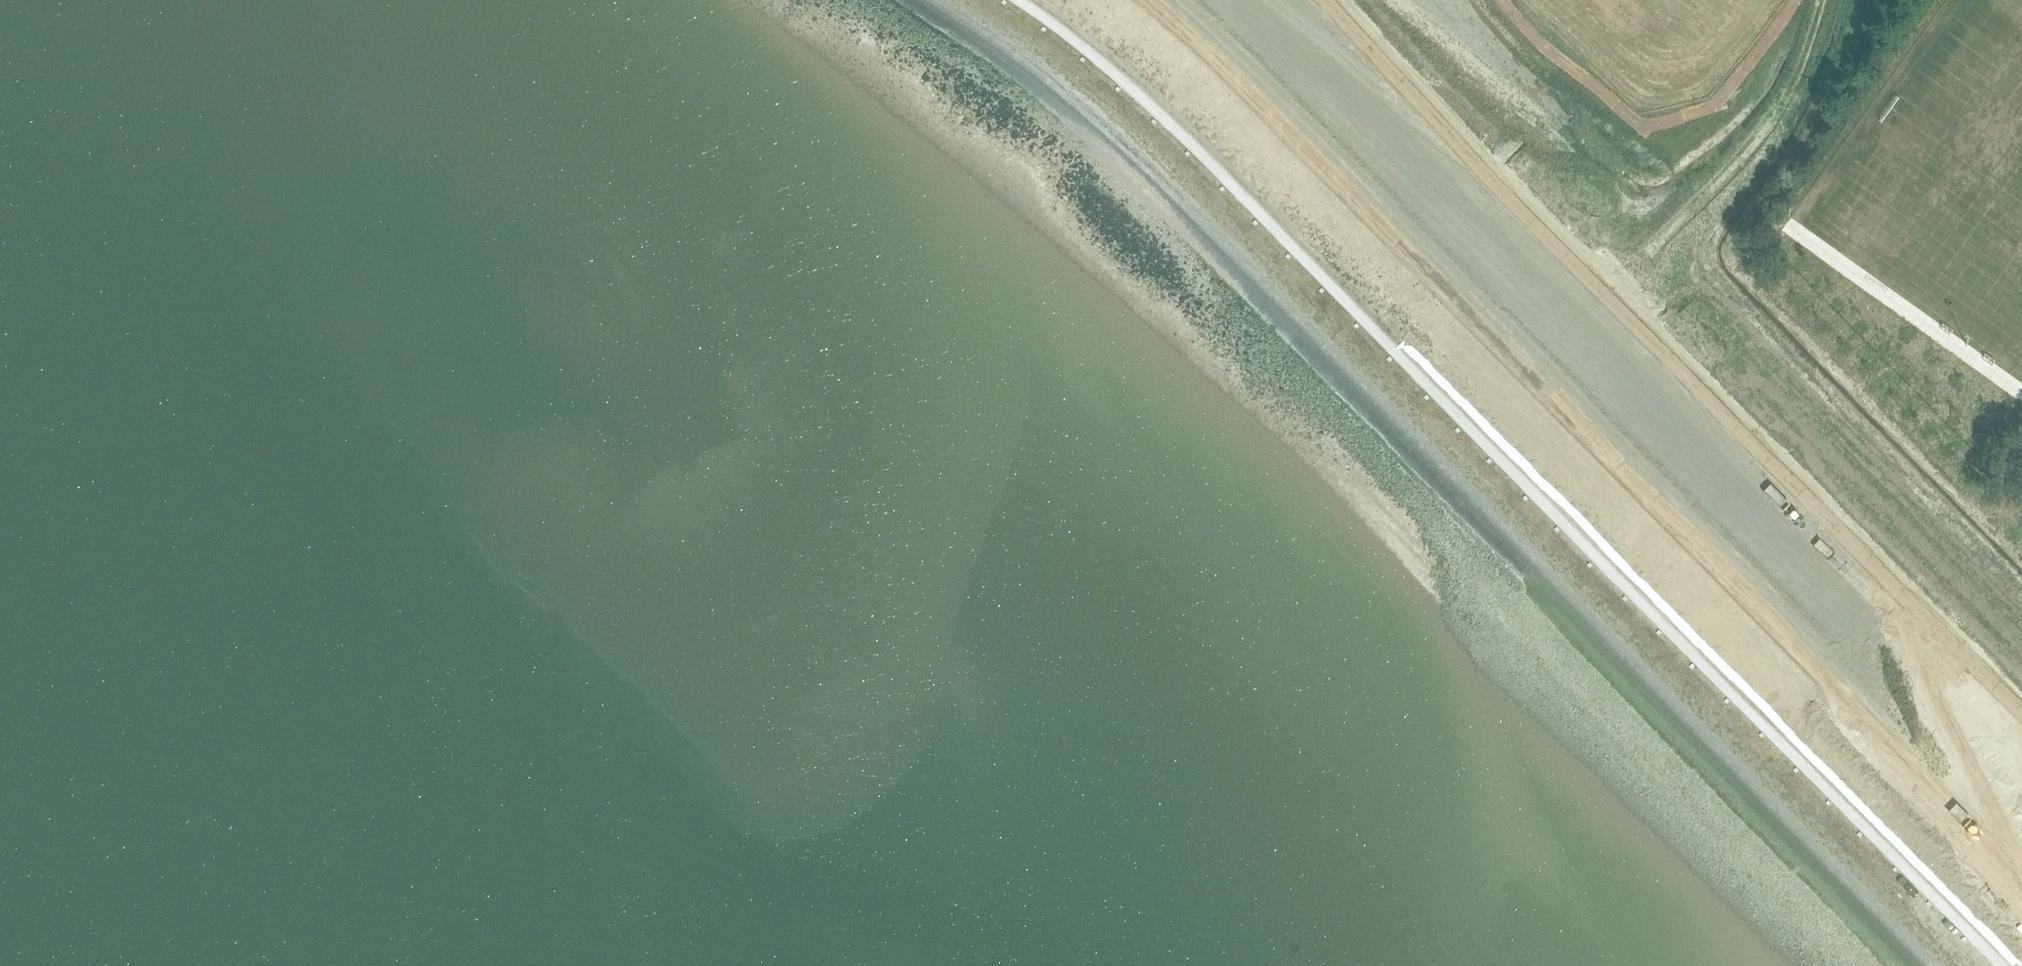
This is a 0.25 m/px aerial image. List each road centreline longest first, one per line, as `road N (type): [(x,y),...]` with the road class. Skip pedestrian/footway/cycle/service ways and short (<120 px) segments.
road 1 (unclassified): [(2021,714),(1323,0)]
road 2 (track): [(1389,0),(1523,104),(1659,237),(1775,123),(1821,0)]

